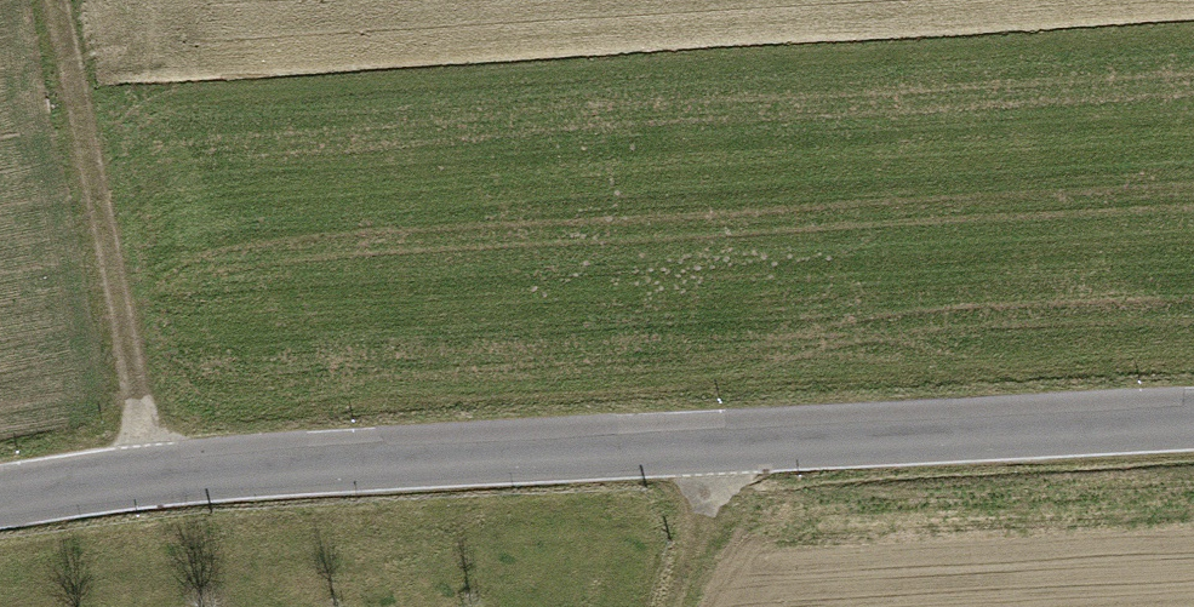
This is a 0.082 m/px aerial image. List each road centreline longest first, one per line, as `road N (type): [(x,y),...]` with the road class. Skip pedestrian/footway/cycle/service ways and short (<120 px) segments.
road 1 (tertiary): [(0,502),(154,477),(1193,426)]
road 2 (track): [(154,477),(52,0)]
road 3 (track): [(745,446),(682,606)]

